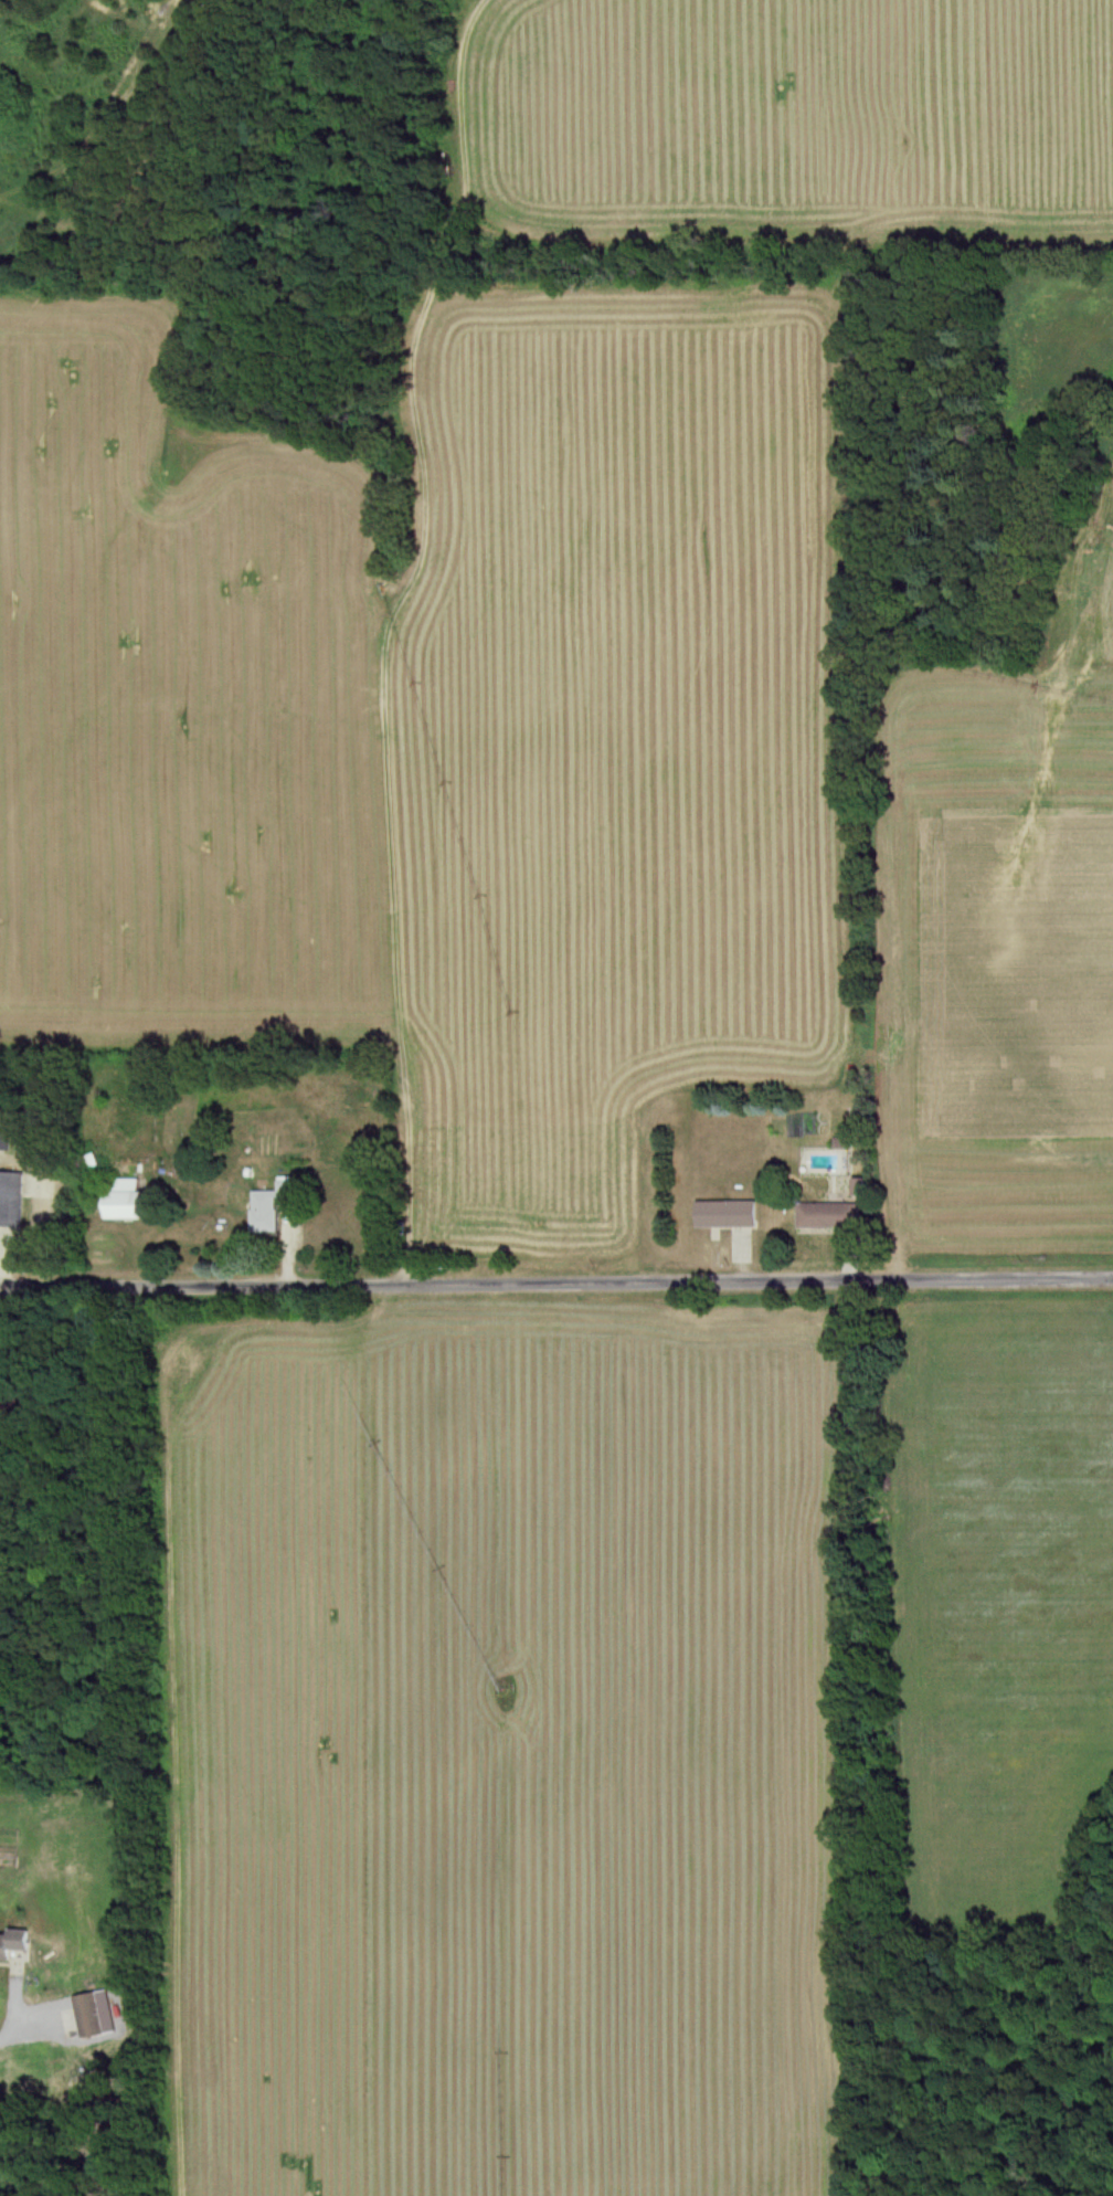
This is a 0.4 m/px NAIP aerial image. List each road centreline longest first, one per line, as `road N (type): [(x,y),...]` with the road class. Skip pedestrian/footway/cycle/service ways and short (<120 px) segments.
road 1 (residential): [(0,1291),(1112,1282)]

